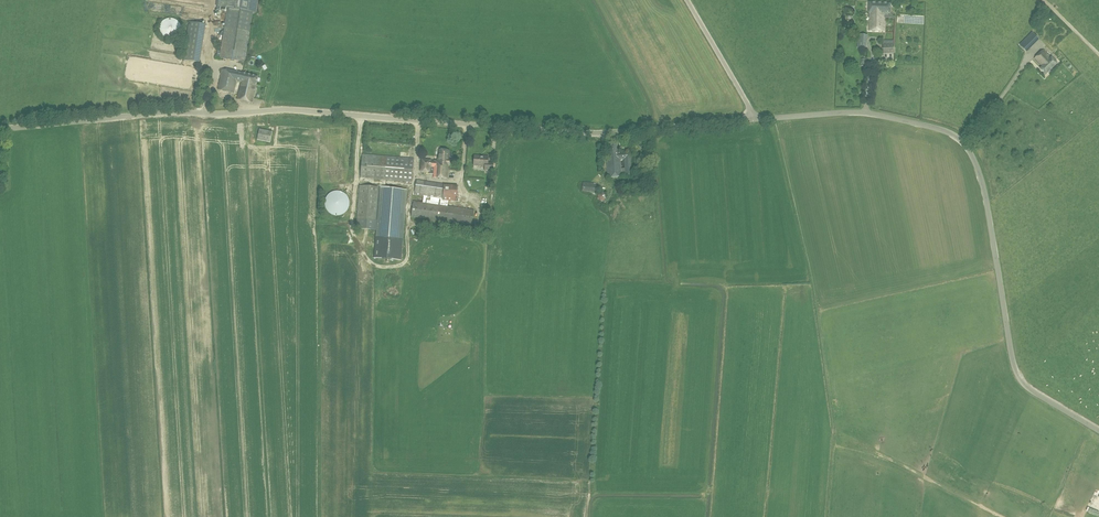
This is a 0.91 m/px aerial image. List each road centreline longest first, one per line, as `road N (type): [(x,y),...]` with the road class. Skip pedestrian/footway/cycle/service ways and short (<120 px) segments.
road 1 (tertiary): [(0,128),(268,110),(545,129),(751,119)]
road 2 (unclassified): [(1098,432),(1017,374),(984,199),(963,143),(864,112),(751,119)]
road 3 (tertiary): [(751,119),(687,0)]

